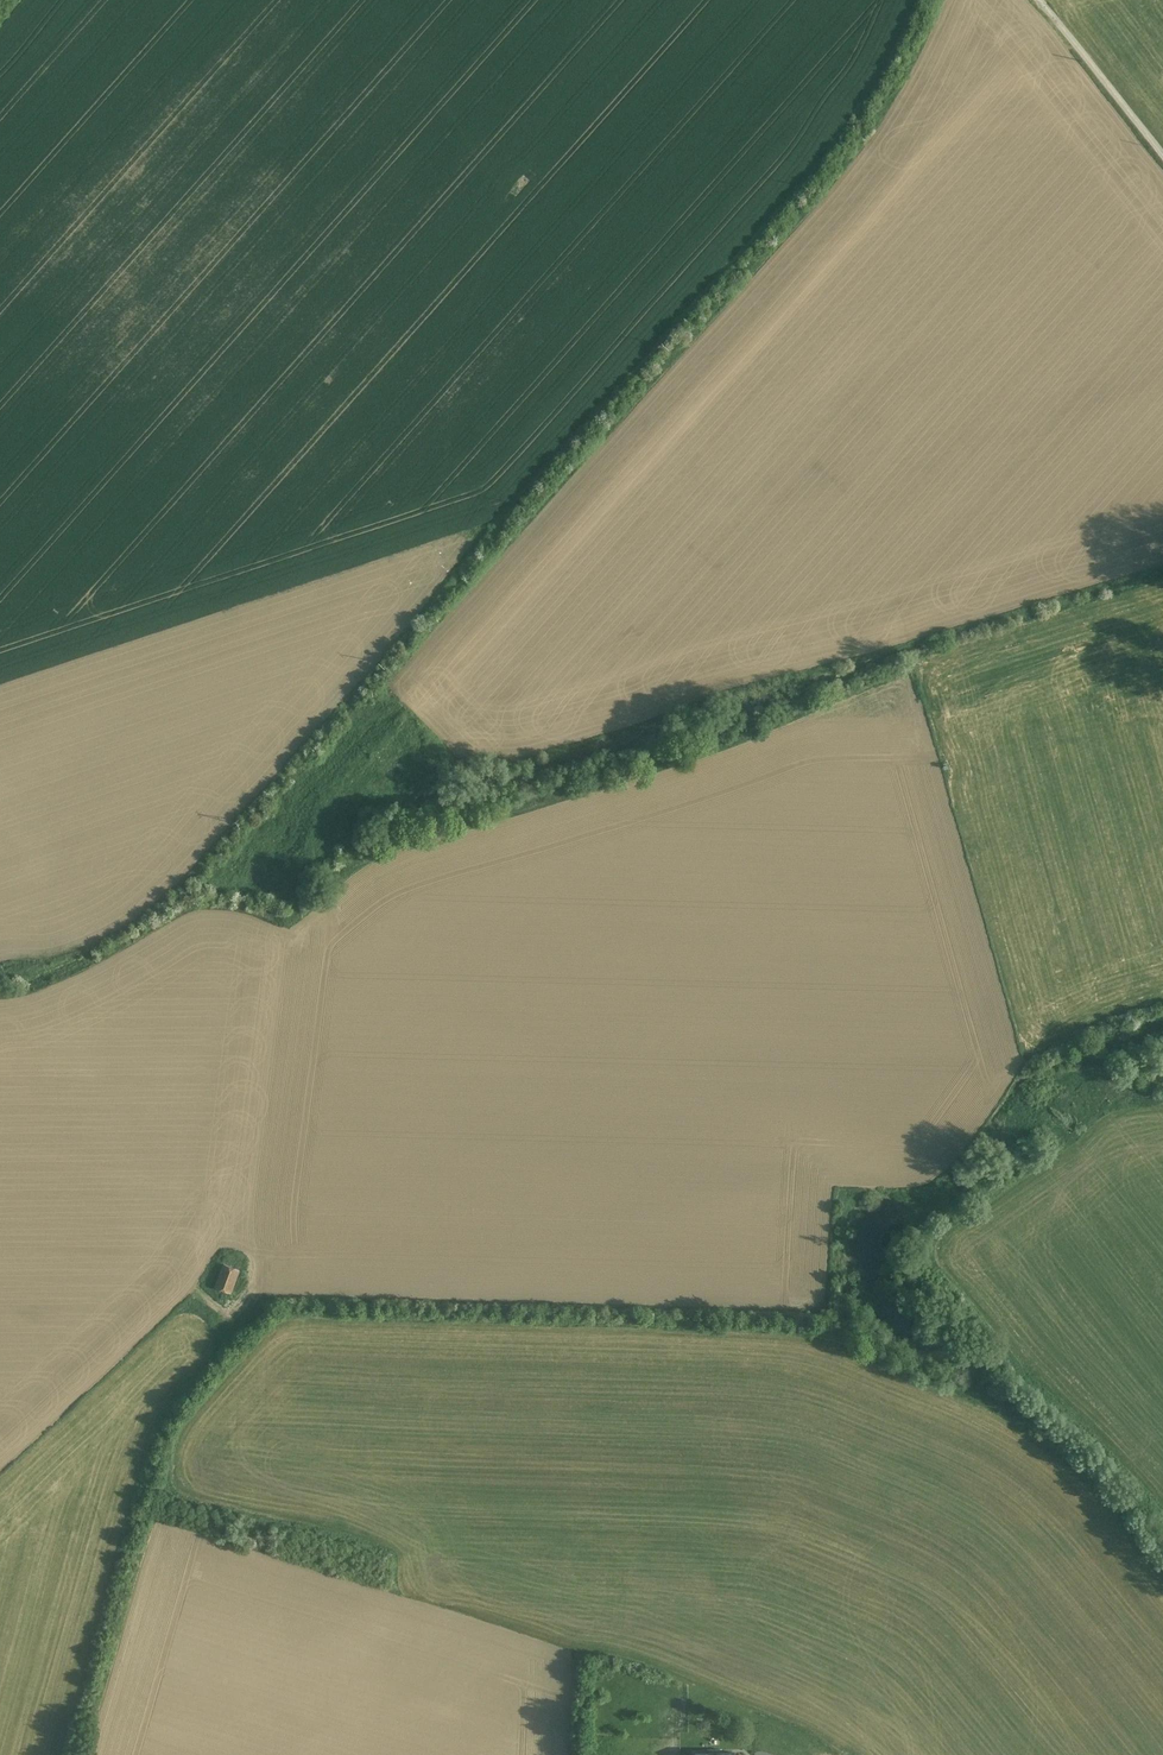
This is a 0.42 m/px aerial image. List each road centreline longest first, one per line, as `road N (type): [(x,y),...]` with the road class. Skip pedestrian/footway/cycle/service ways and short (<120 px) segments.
road 1 (unclassified): [(1039,0),(1162,157)]

